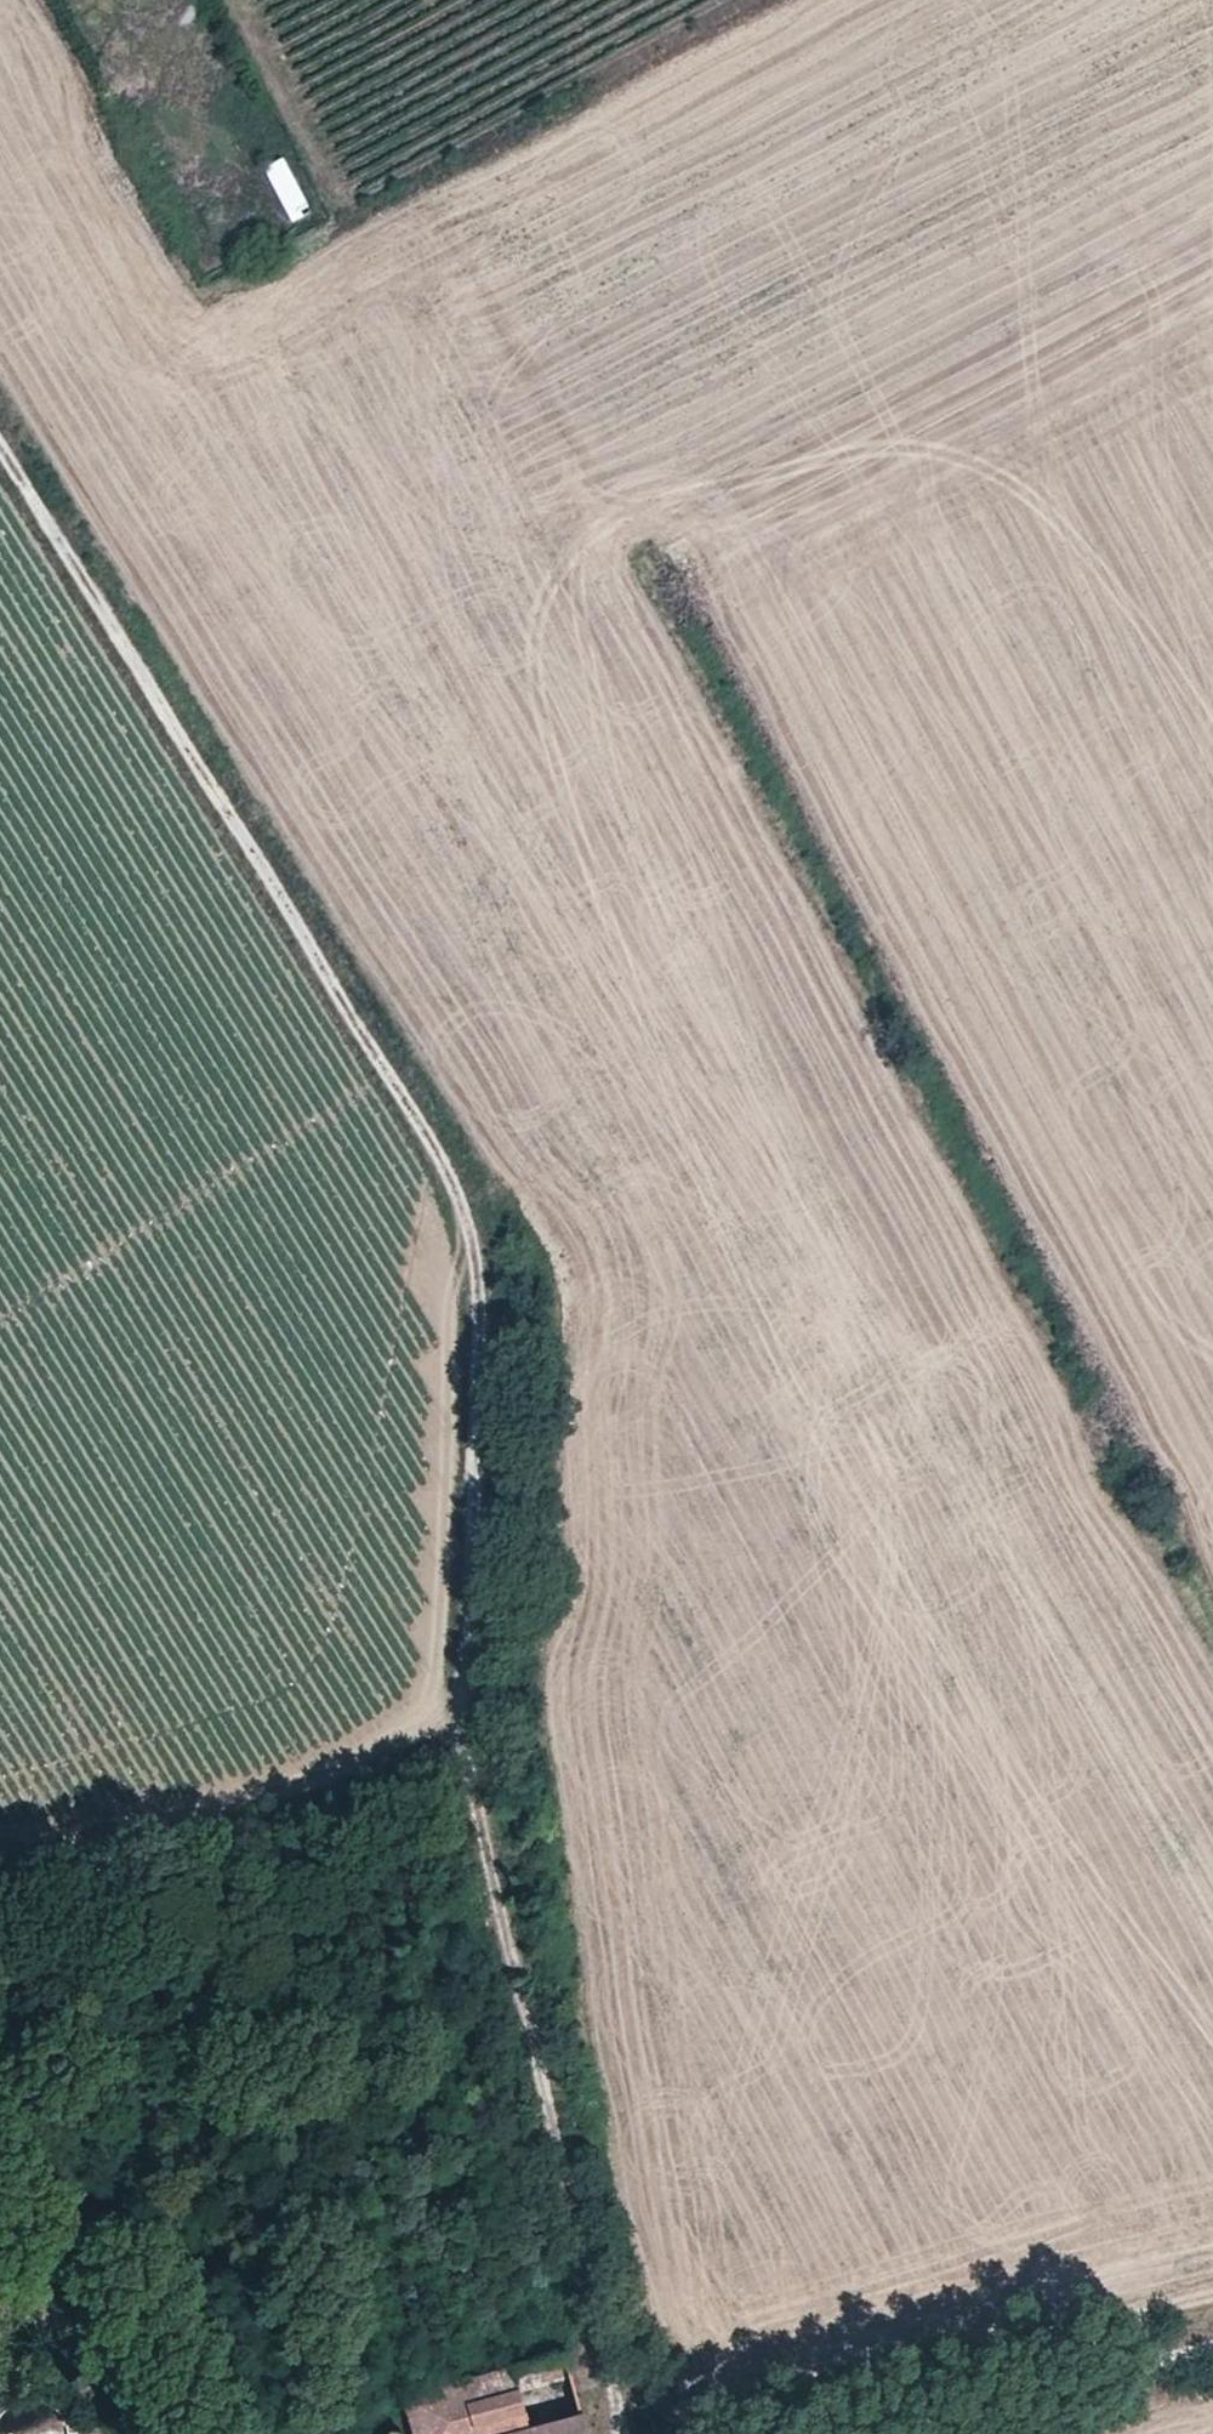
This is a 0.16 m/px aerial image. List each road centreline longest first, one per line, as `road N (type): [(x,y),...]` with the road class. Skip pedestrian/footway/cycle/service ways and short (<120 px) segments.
road 1 (track): [(612,2433),(464,1759),(480,1452),(473,1247),(438,1149),(0,447)]
road 2 (track): [(881,2433),(1212,2347)]

